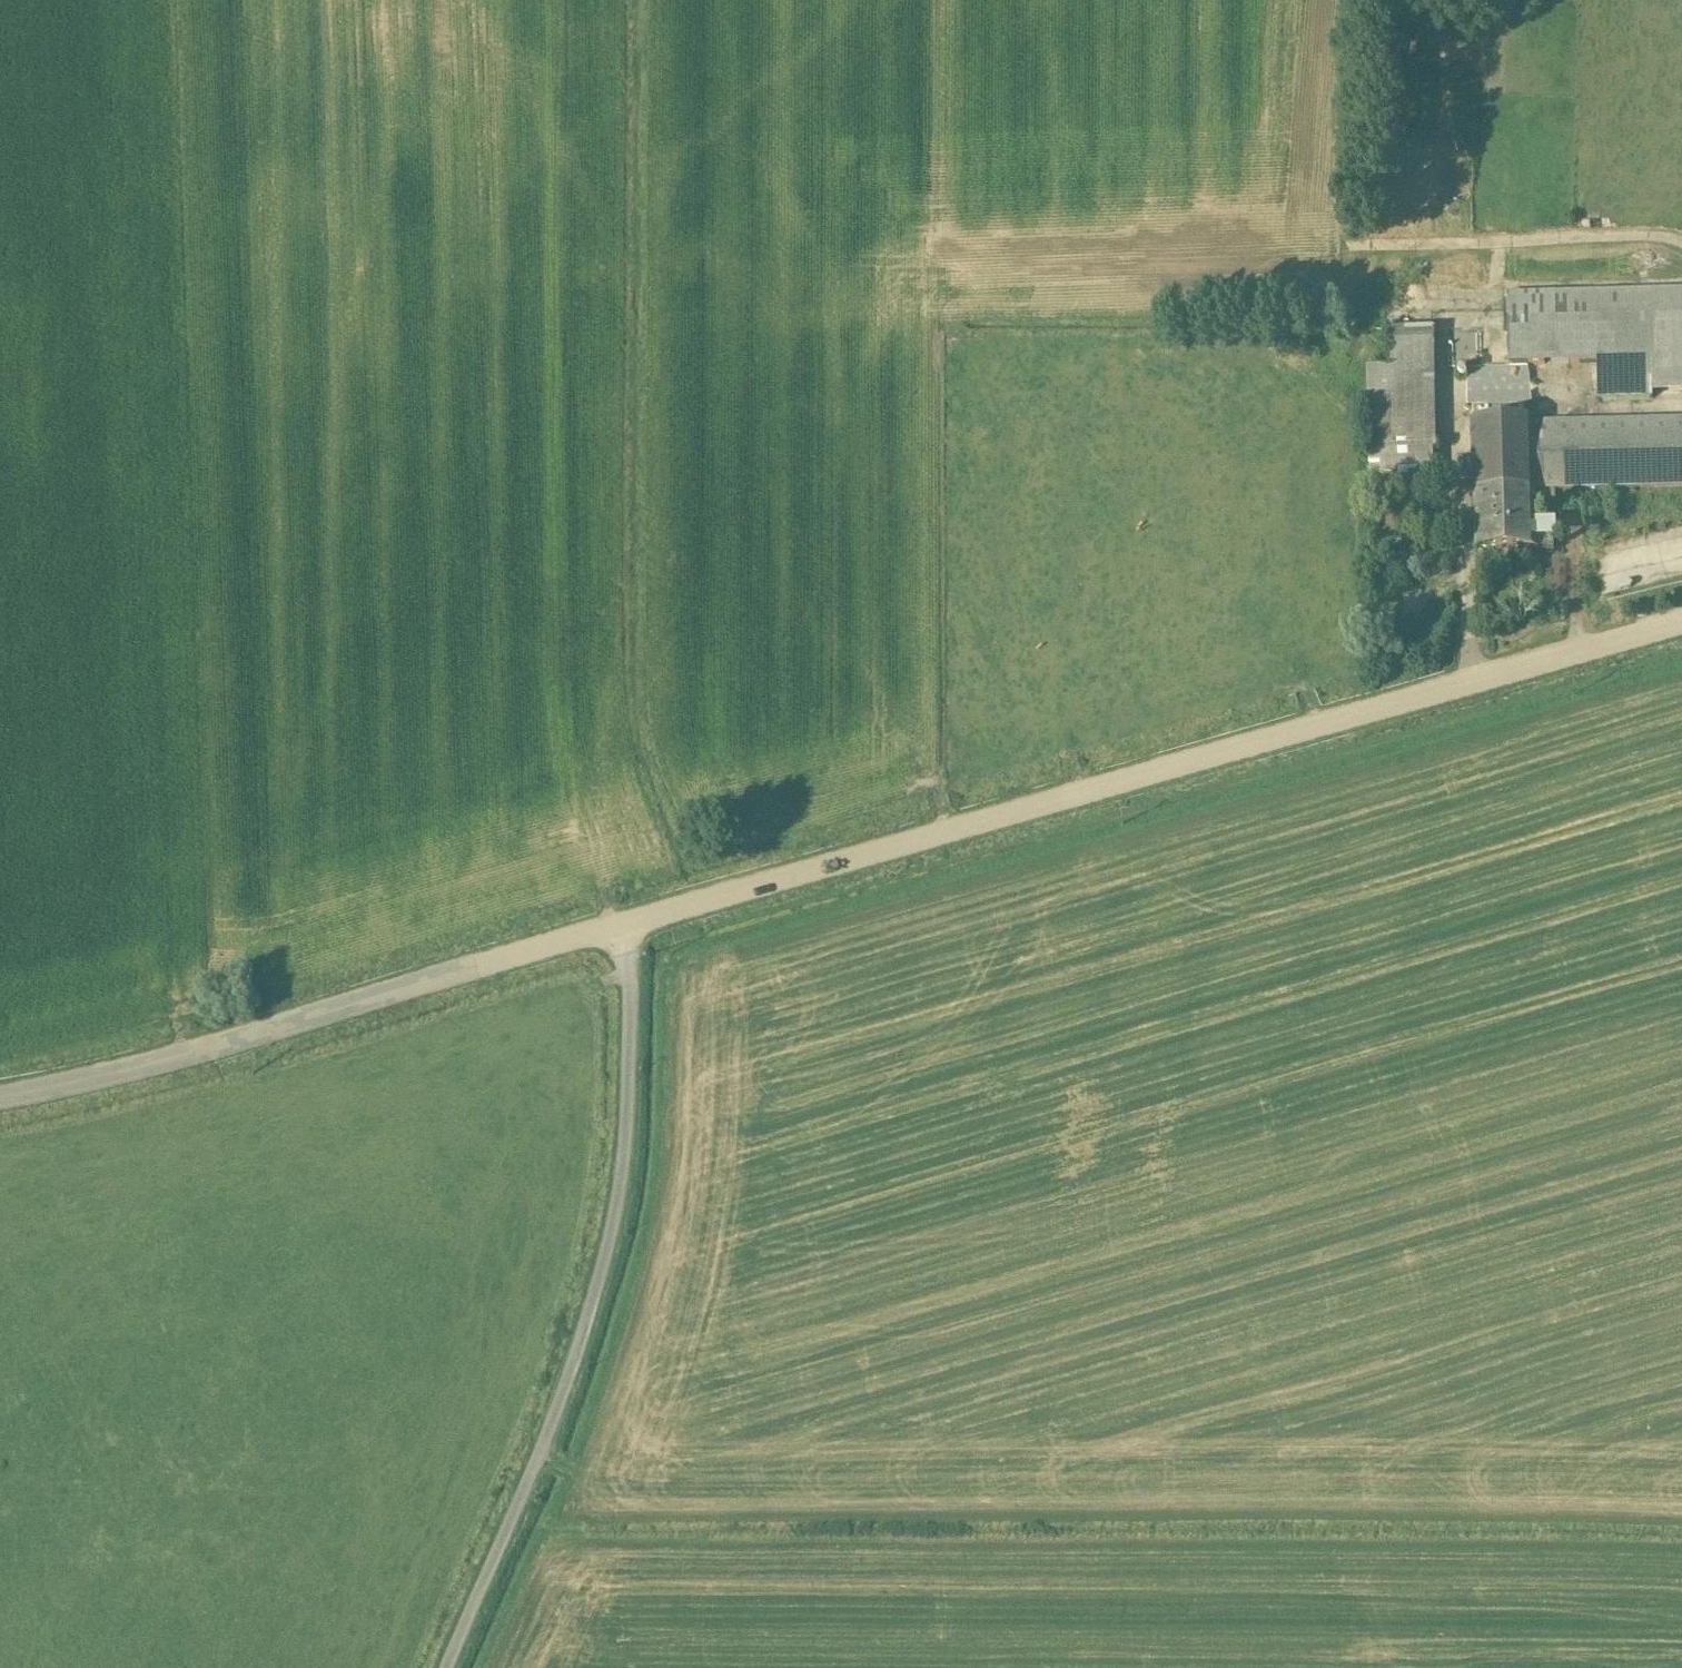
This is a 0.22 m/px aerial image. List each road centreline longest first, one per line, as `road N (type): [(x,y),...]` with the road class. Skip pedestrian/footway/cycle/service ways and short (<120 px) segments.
road 1 (unclassified): [(631,924),(1681,624)]
road 2 (unclassified): [(451,1667),(541,1464),(592,1317),(621,1201),(631,924)]
road 3 (unclassified): [(0,1099),(107,1078),(631,924)]
road 4 (track): [(1352,249),(1646,236),(1681,244)]

